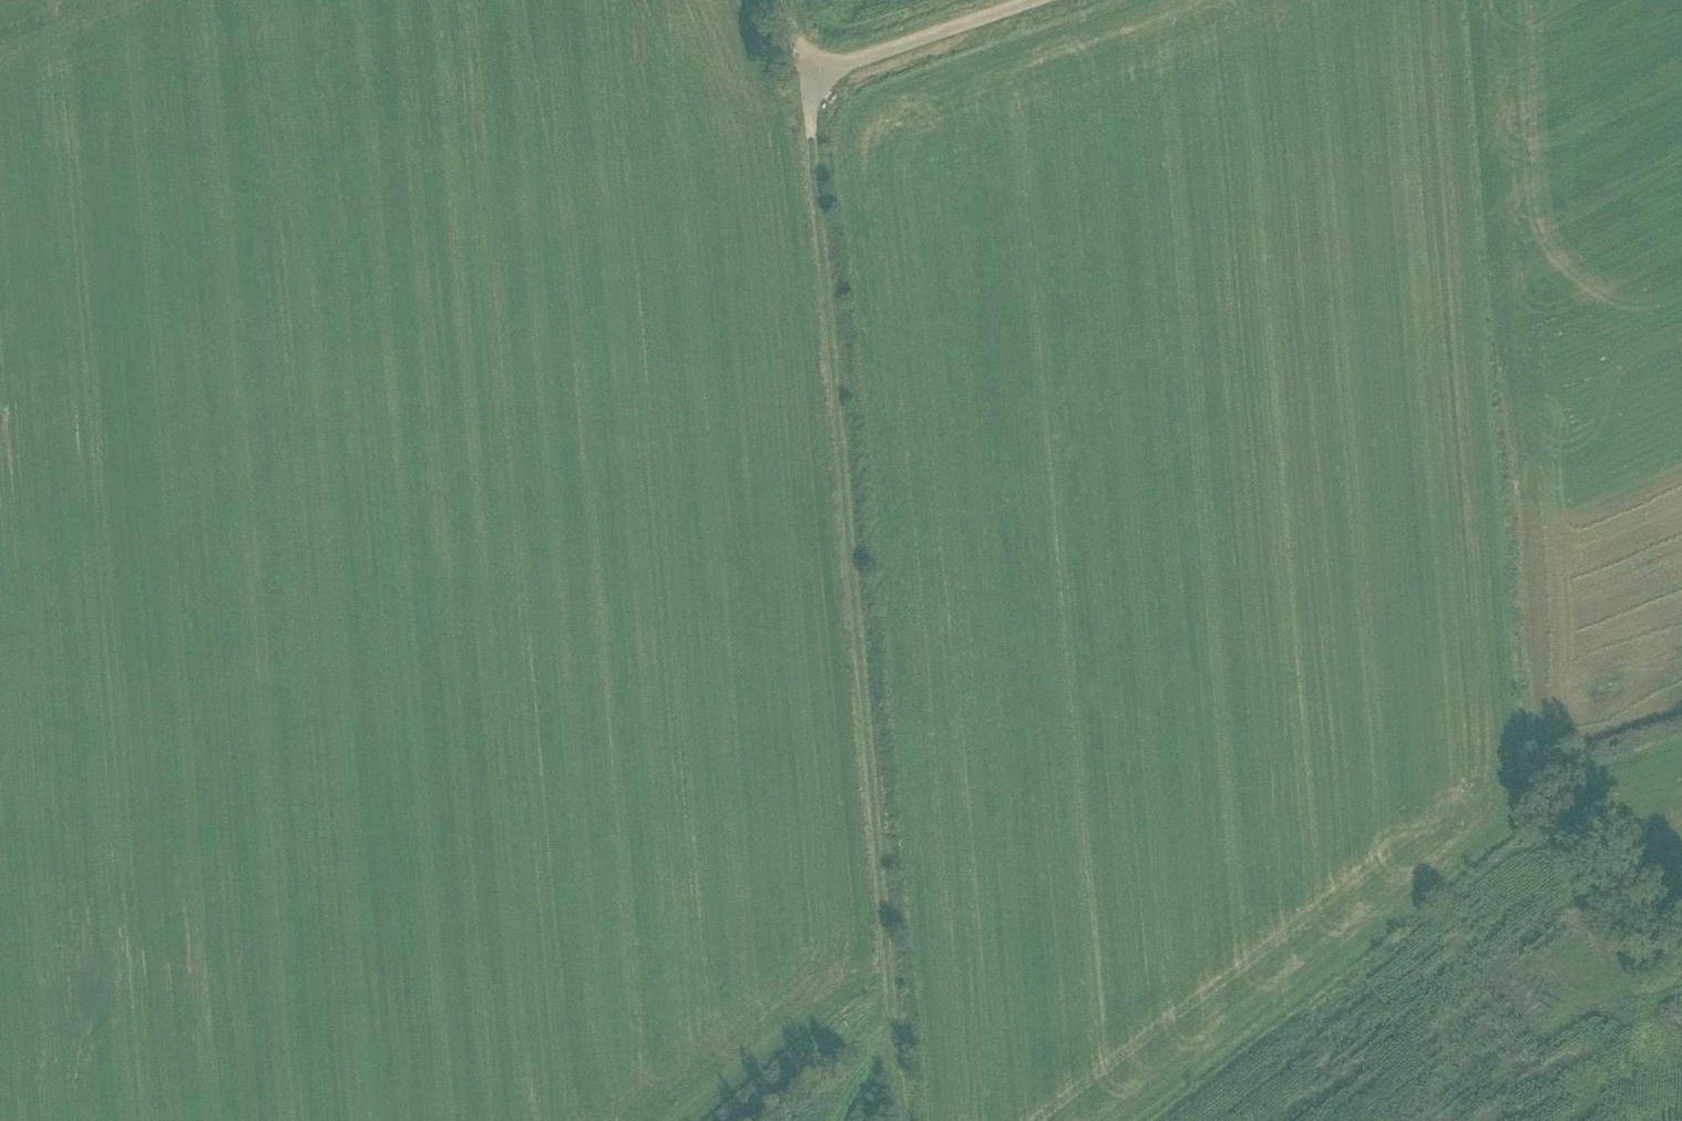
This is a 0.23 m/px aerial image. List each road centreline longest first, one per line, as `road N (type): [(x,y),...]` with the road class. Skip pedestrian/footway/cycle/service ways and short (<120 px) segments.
road 1 (track): [(811,74),(810,133),(903,1120)]
road 2 (unclassified): [(780,0),(811,74),(1027,0)]
road 3 (track): [(740,1120),(891,1000)]

